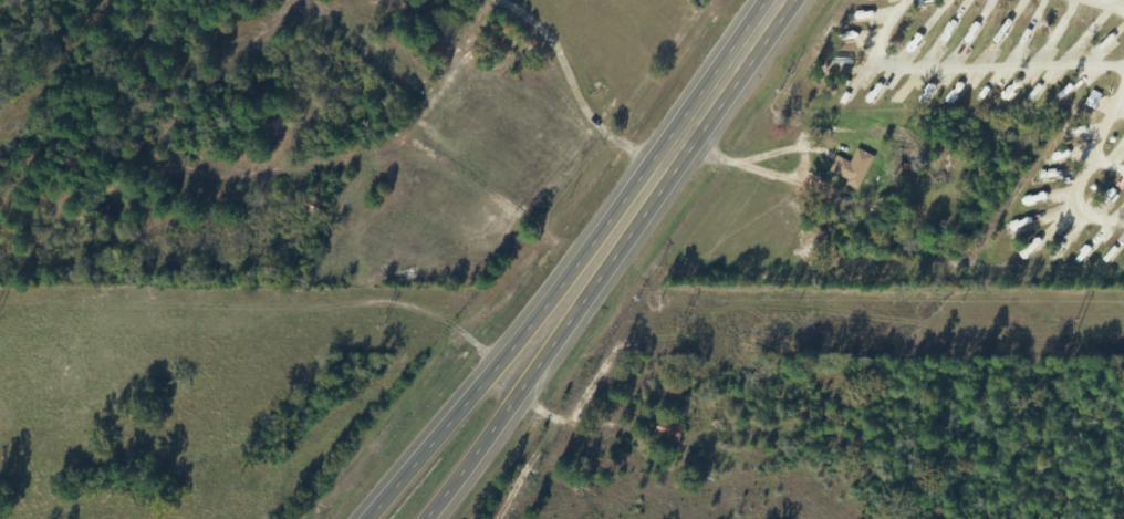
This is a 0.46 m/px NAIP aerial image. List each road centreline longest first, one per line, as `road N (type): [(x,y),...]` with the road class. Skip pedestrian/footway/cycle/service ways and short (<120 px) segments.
road 1 (track): [(0,303),(424,308),(496,366)]
road 2 (trunk): [(524,387),(660,170)]
road 3 (trunk): [(660,170),(496,366)]
road 4 (trunk): [(660,170),(779,0)]
road 5 (trunk): [(496,366),(367,518)]
road 6 (trunk): [(427,518),(524,387)]

